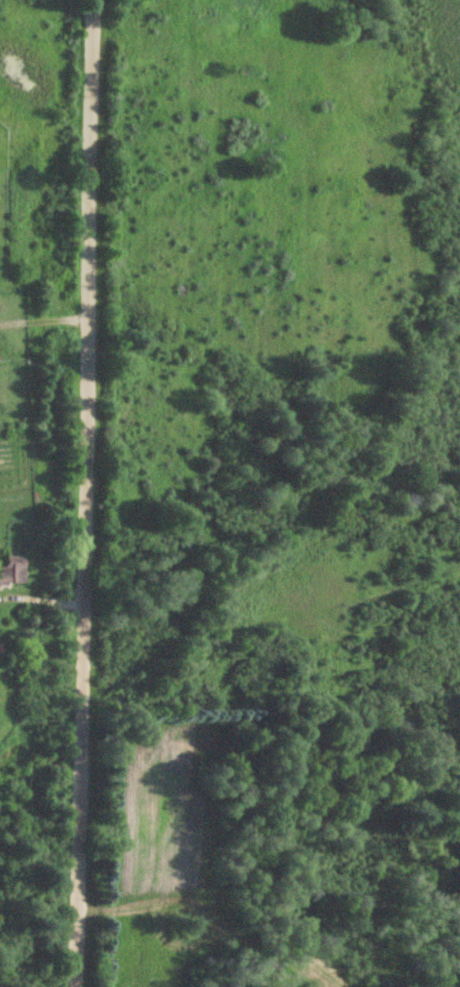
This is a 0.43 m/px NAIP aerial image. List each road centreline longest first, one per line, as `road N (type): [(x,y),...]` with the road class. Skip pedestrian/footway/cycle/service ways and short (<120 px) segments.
road 1 (residential): [(82,986),(96,0)]

